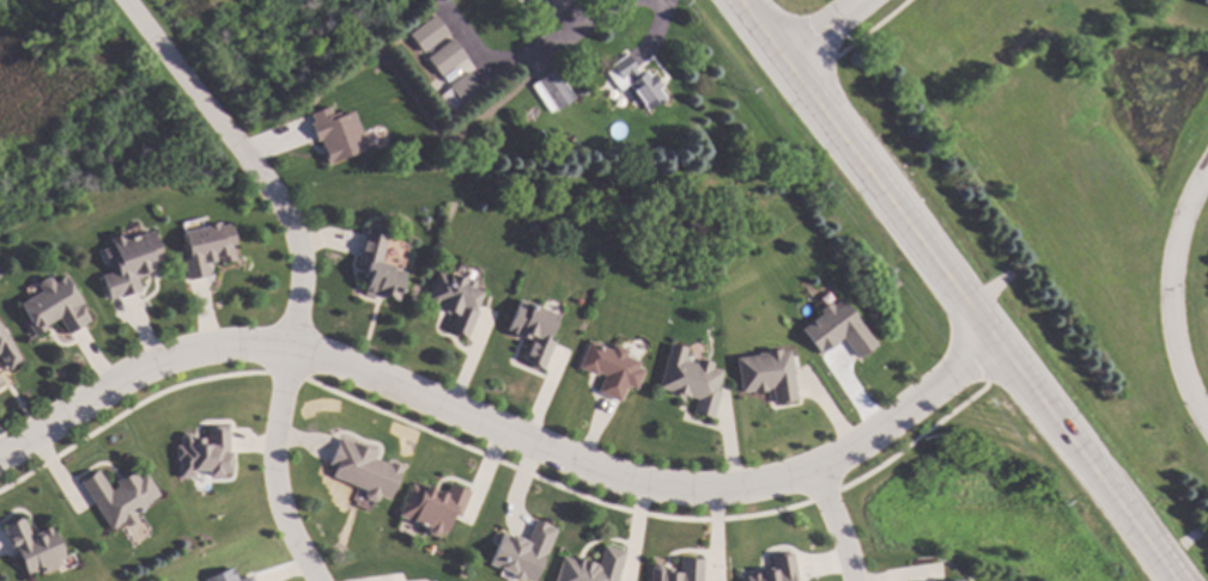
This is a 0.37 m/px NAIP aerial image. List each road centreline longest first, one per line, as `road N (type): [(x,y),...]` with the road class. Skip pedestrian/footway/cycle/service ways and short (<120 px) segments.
road 1 (residential): [(992,335),(876,436),(779,493),(664,495),(328,366),(232,347),(132,375),(0,460)]
road 2 (primary): [(1171,580),(748,0)]
road 3 (residential): [(124,0),(267,182),(297,239),(303,269),(286,354)]
road 4 (residential): [(1207,166),(1172,253),(1172,329),(1207,421)]
road 5 (residential): [(316,580),(272,483),(286,354)]

